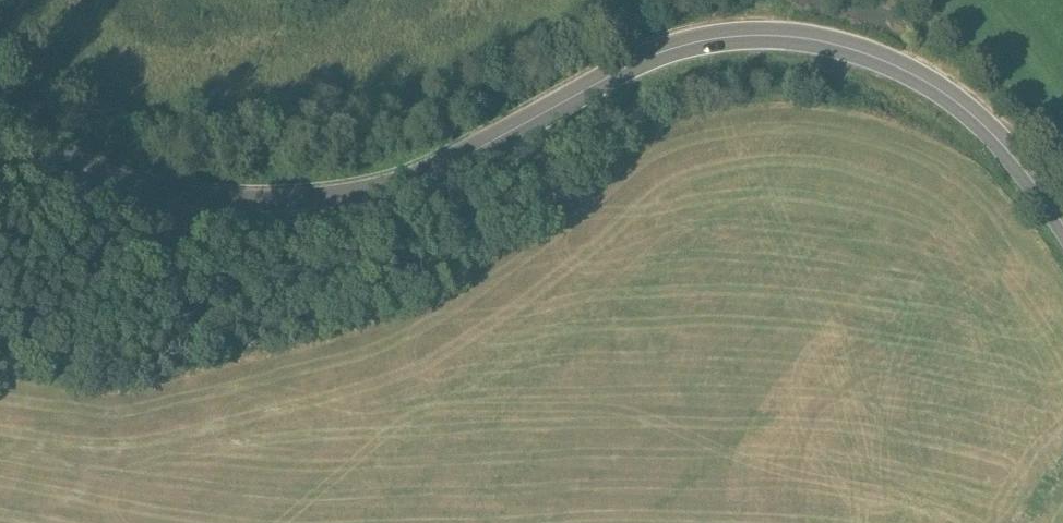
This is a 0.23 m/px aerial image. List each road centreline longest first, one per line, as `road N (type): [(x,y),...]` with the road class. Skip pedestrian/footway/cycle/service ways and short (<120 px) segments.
road 1 (secondary): [(0,99),(126,168),(263,218),(373,199),(626,63),(750,39),(818,40),(887,59),(969,106),(1062,235)]

